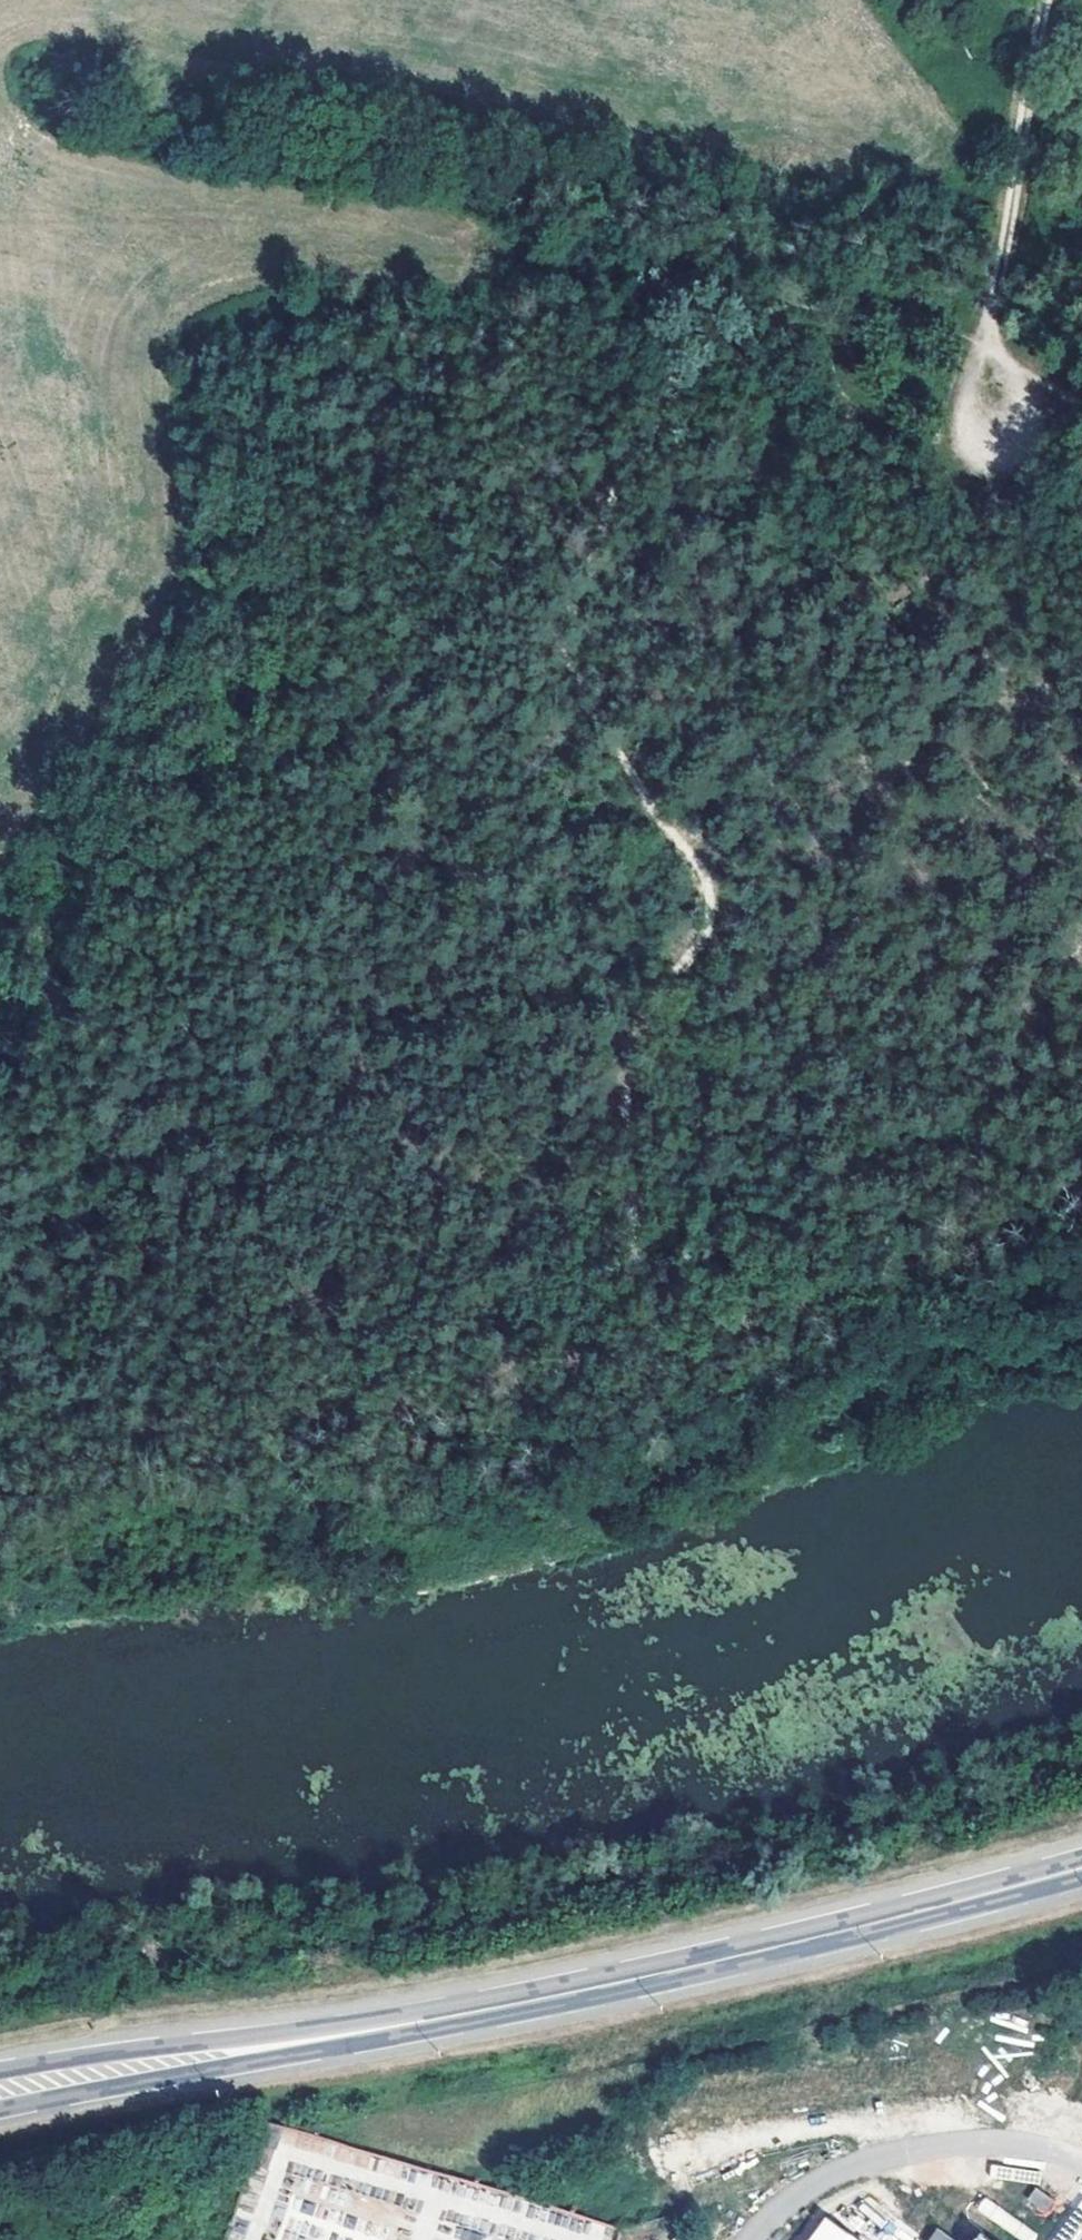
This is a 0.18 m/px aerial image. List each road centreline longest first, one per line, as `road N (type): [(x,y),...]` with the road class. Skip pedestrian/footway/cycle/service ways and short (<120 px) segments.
road 1 (secondary): [(1081,1862),(600,1985),(0,2088)]
road 2 (unclassified): [(751,2239),(809,2185),(918,2148),(974,2141),(1046,2149),(1081,2164)]
road 3 (track): [(1005,274),(1047,0)]

